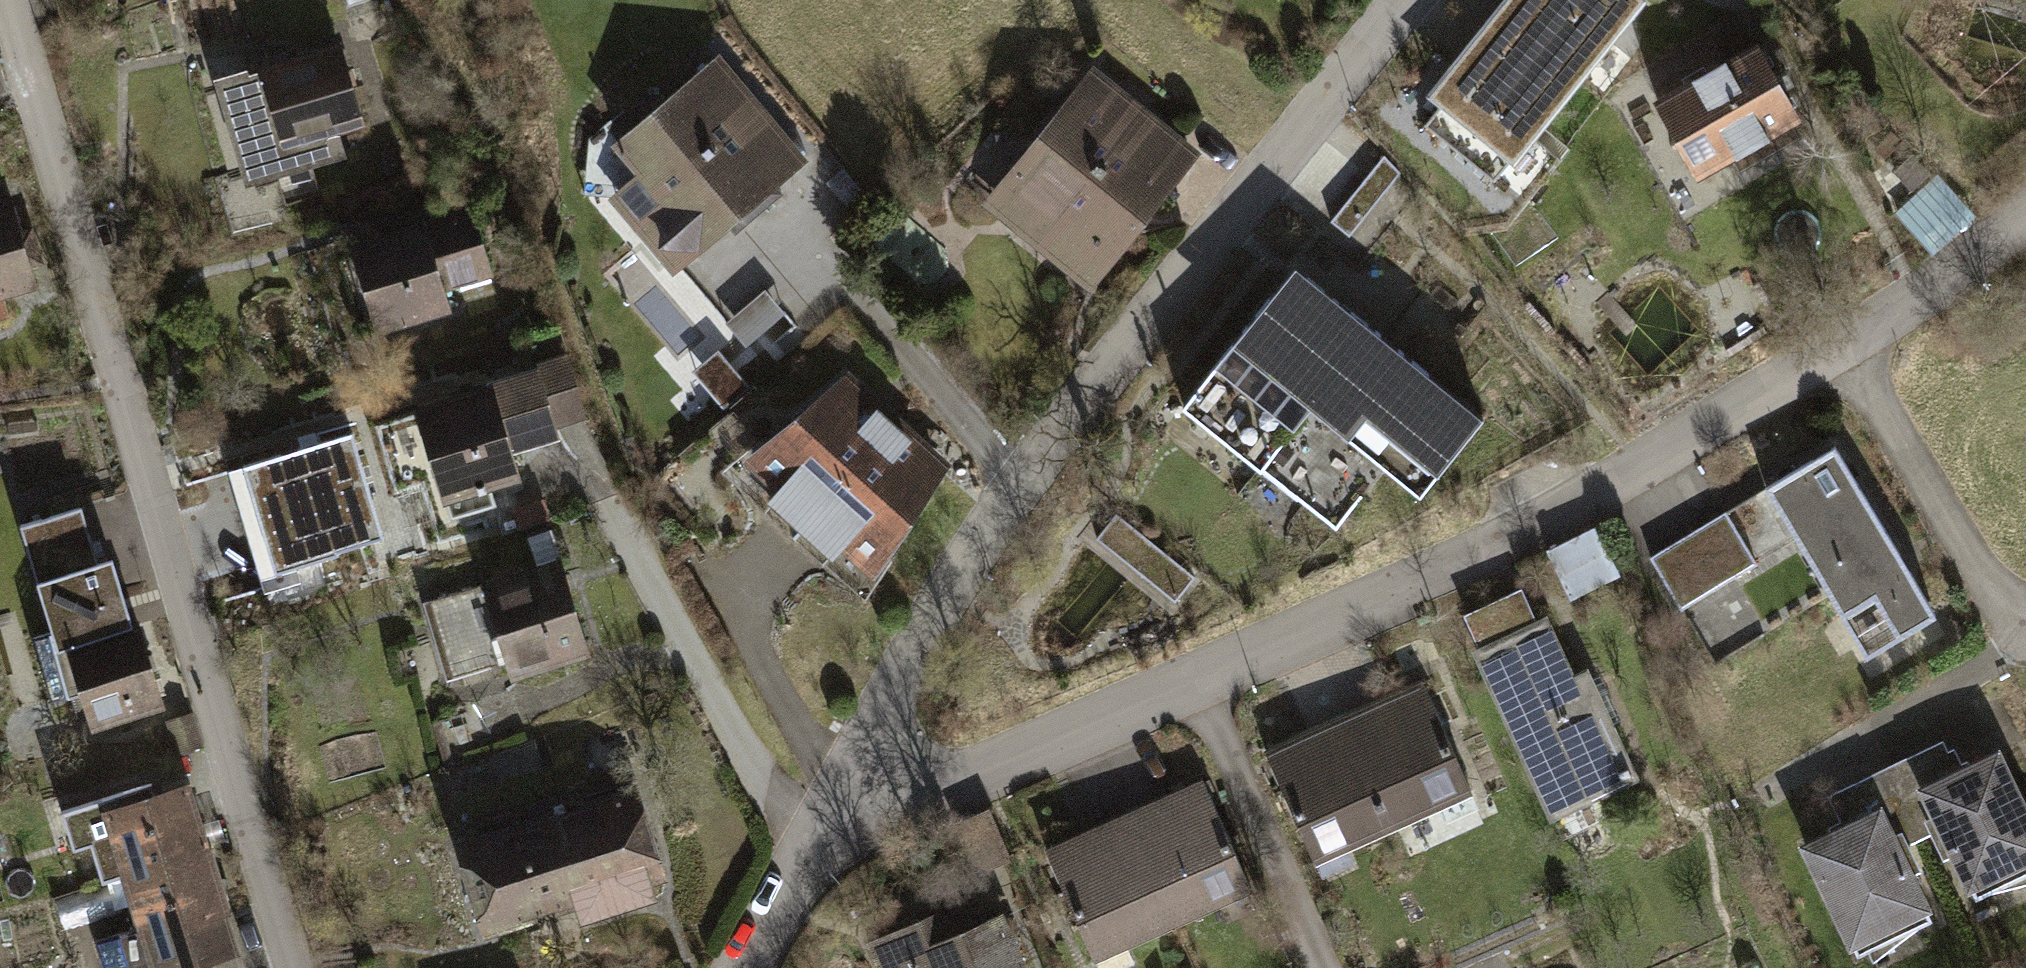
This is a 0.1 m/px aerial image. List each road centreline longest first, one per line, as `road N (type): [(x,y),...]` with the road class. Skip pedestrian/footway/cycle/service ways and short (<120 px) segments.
road 1 (residential): [(858,769),(912,781),(970,778),(1572,509),(1852,360)]
road 2 (residential): [(8,0),(294,967)]
road 3 (residential): [(858,769),(919,644),(1006,502),(1405,0)]
road 4 (residential): [(1852,360),(2025,632)]
road 5 (residential): [(755,967),(858,769)]
road 6 (residential): [(1852,360),(2025,233)]

